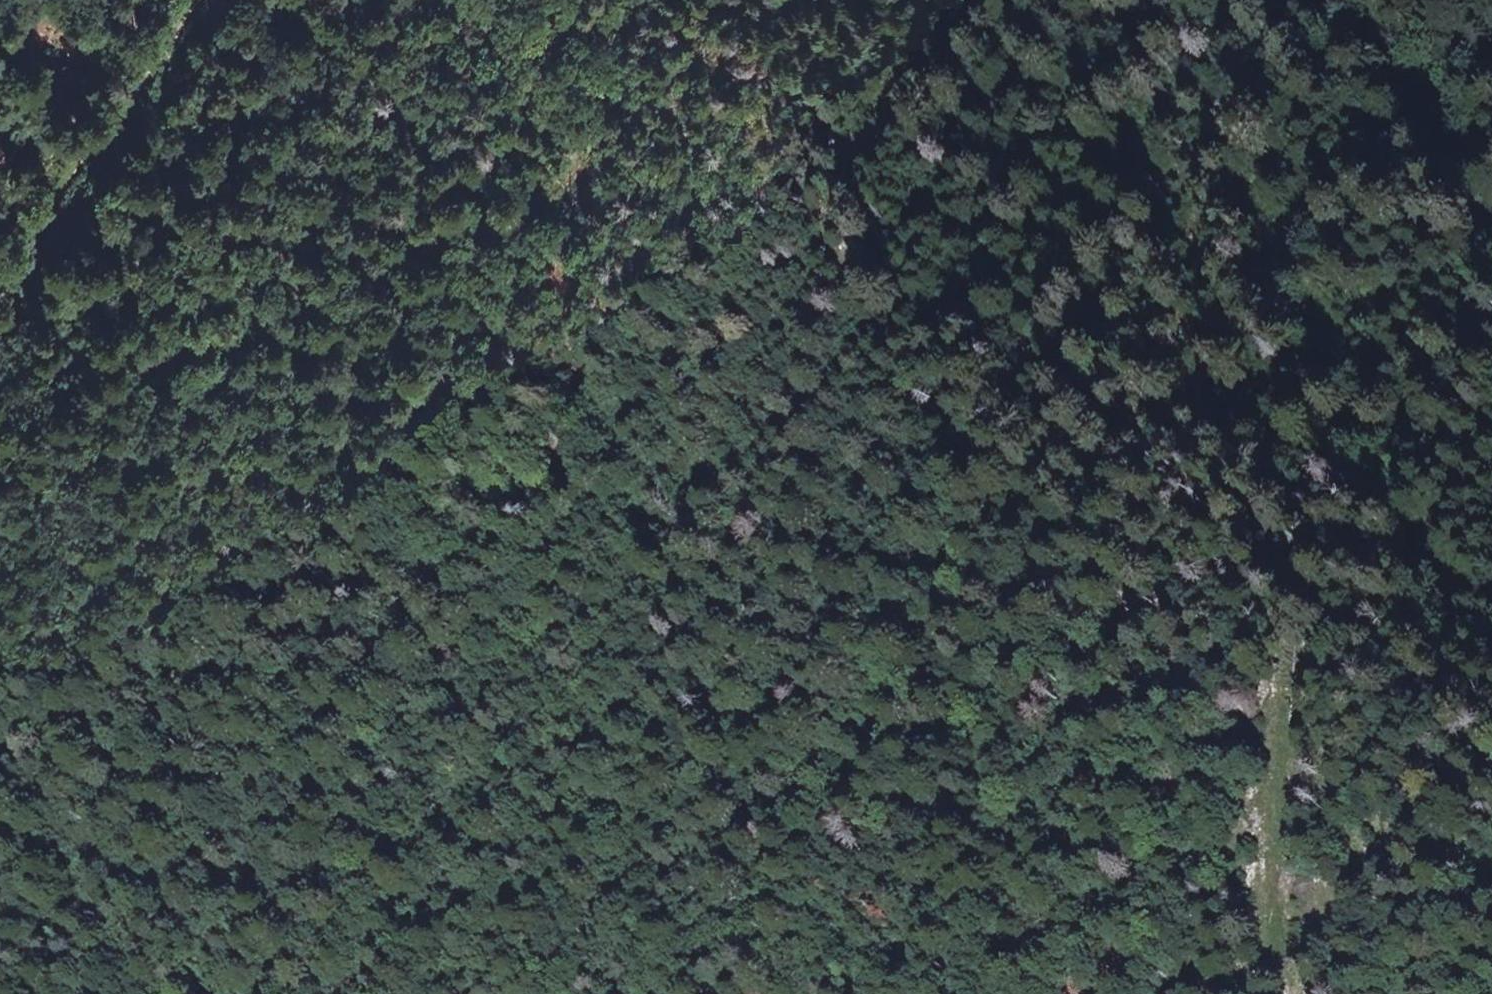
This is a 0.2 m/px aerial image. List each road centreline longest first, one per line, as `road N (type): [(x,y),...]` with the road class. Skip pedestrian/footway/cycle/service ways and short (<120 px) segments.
road 1 (track): [(1300,657),(1294,908),(1306,993)]

